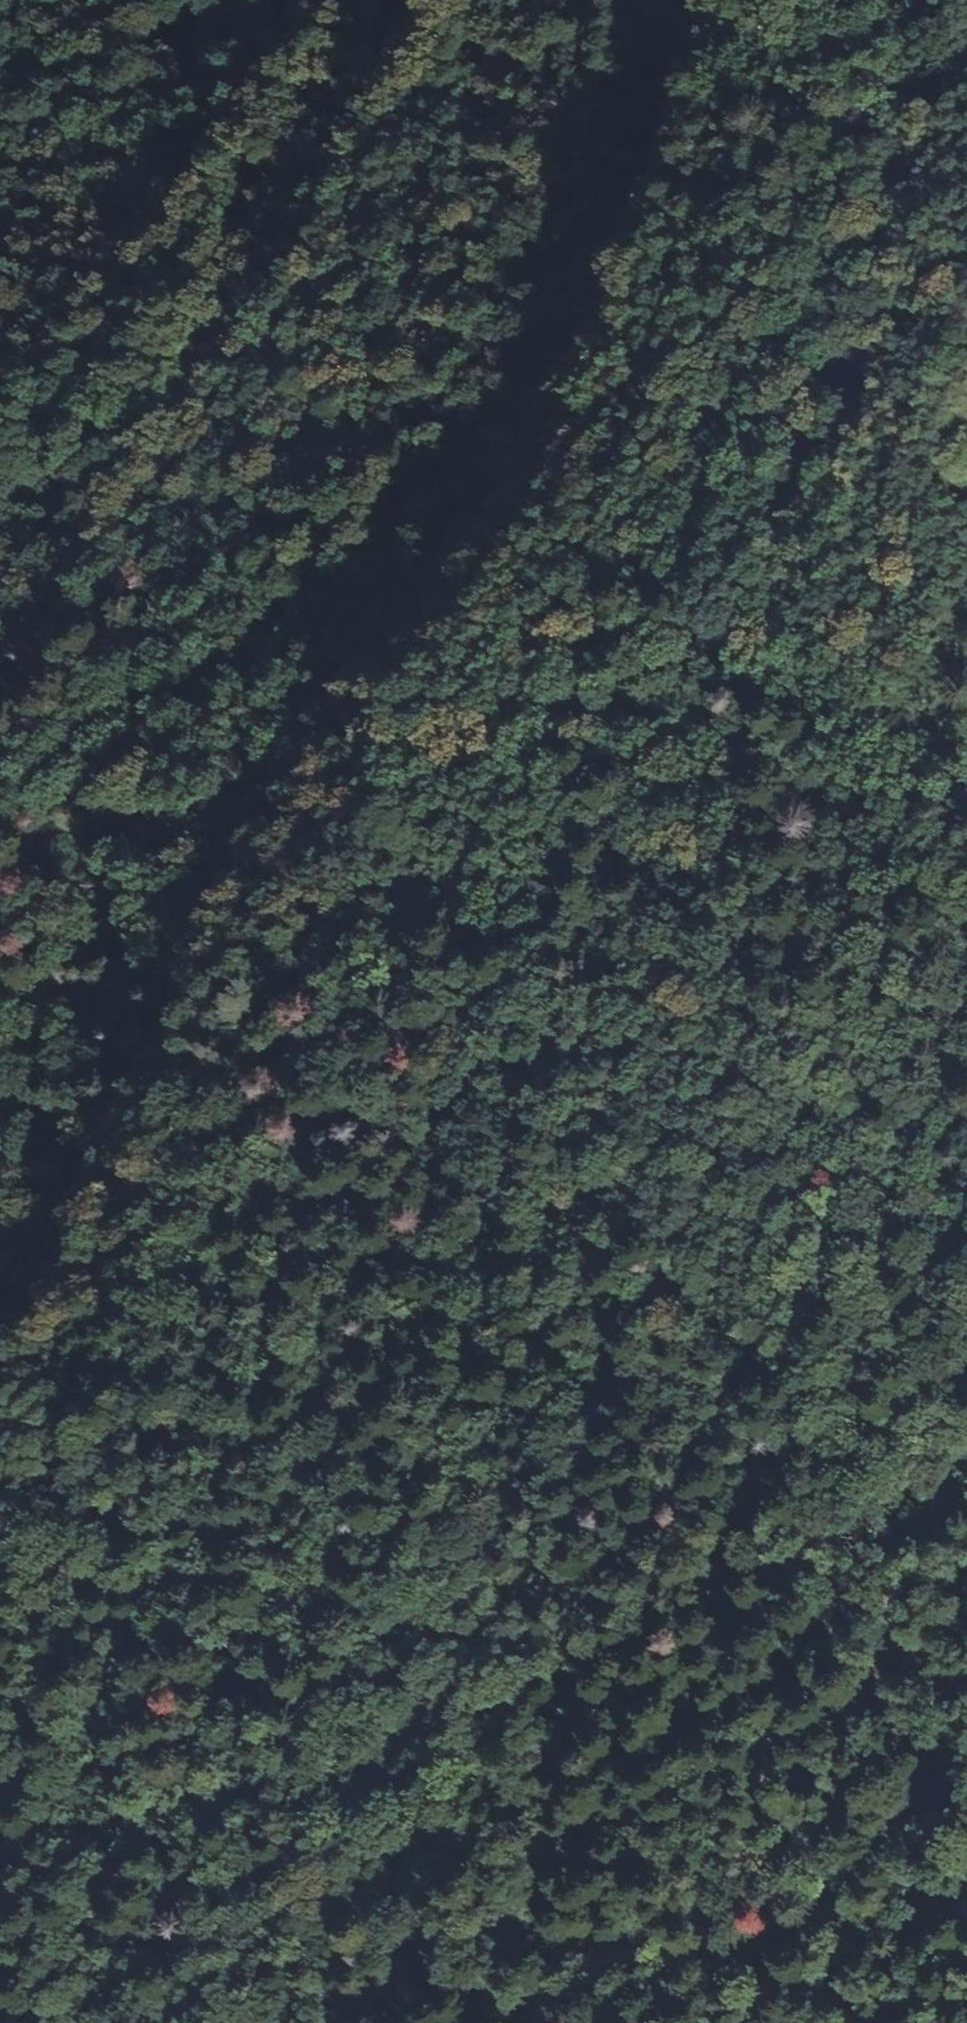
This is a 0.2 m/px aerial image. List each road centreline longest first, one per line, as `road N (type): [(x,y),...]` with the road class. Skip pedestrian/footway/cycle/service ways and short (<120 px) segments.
road 1 (track): [(966,1885),(804,1890),(640,1926)]
road 2 (track): [(640,1926),(559,1991),(538,2022)]

